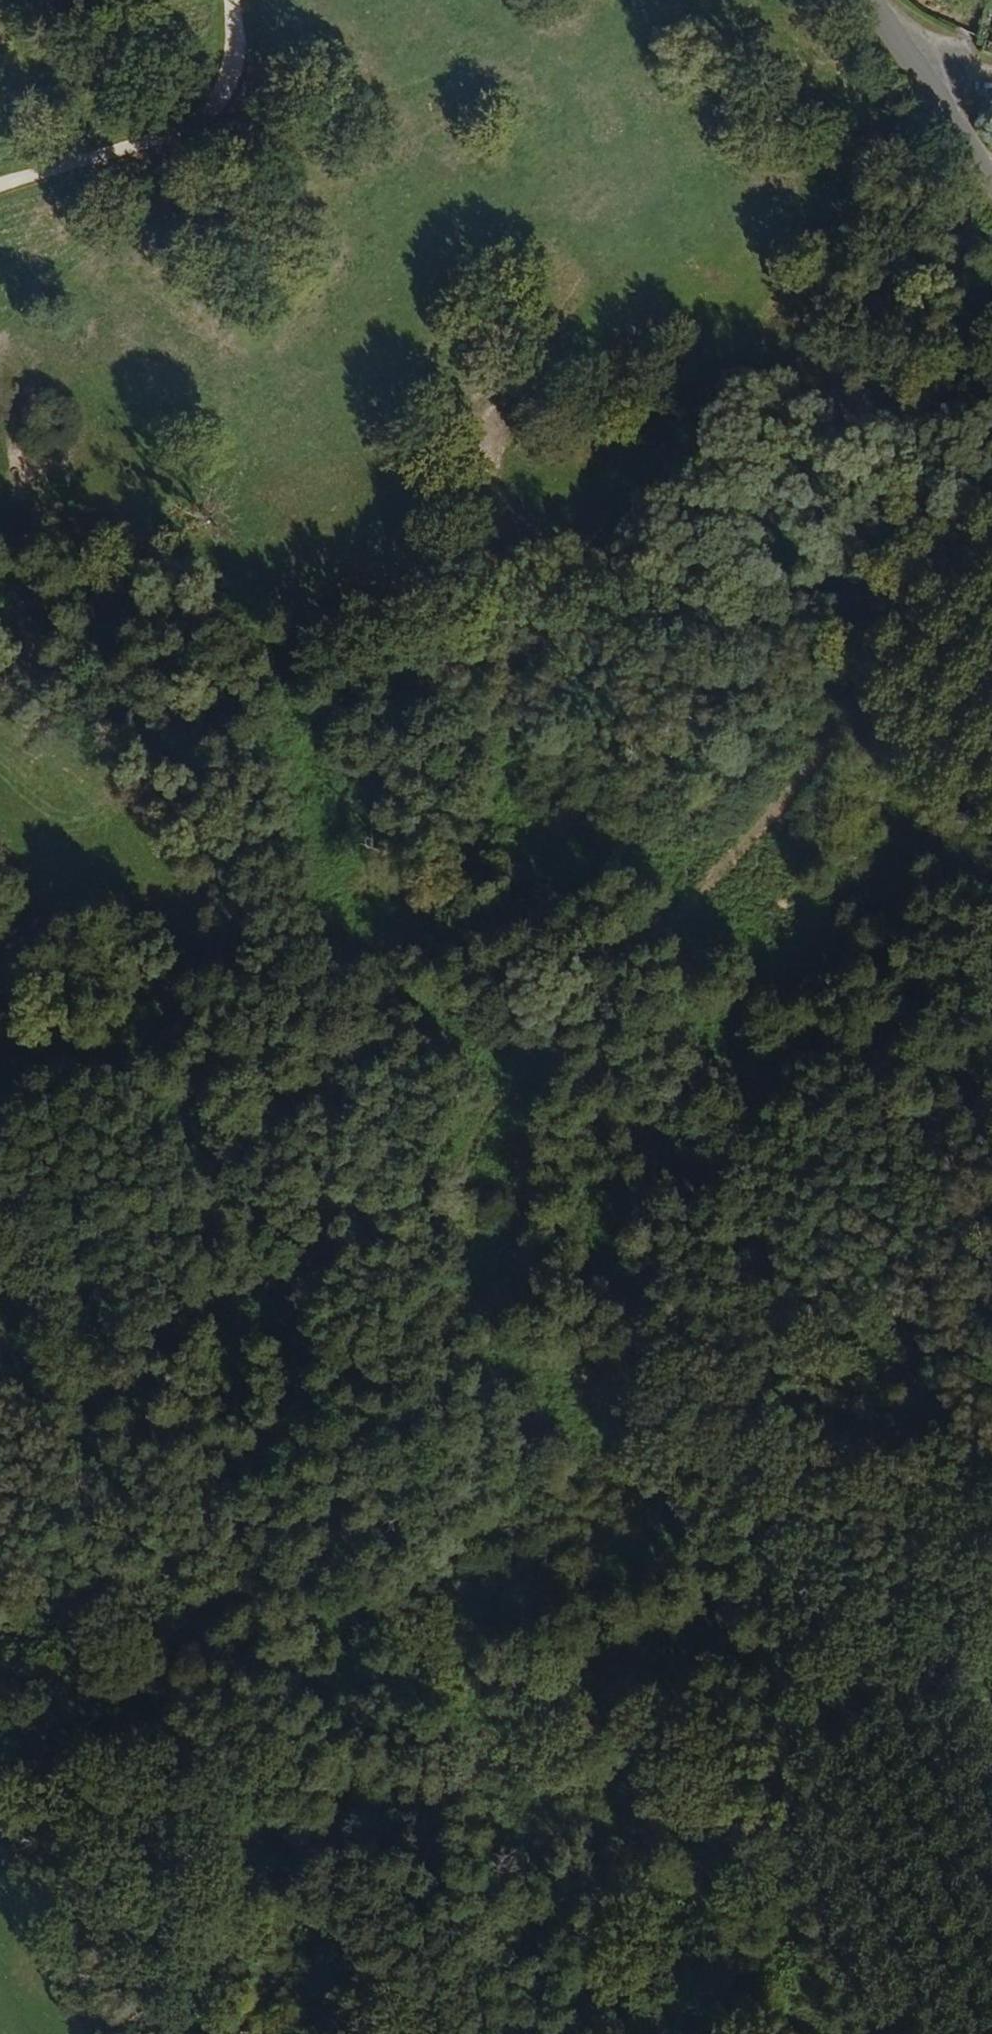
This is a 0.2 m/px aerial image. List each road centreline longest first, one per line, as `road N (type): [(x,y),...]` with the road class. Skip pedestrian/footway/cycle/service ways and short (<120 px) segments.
road 1 (tertiary): [(991,189),(862,0)]

